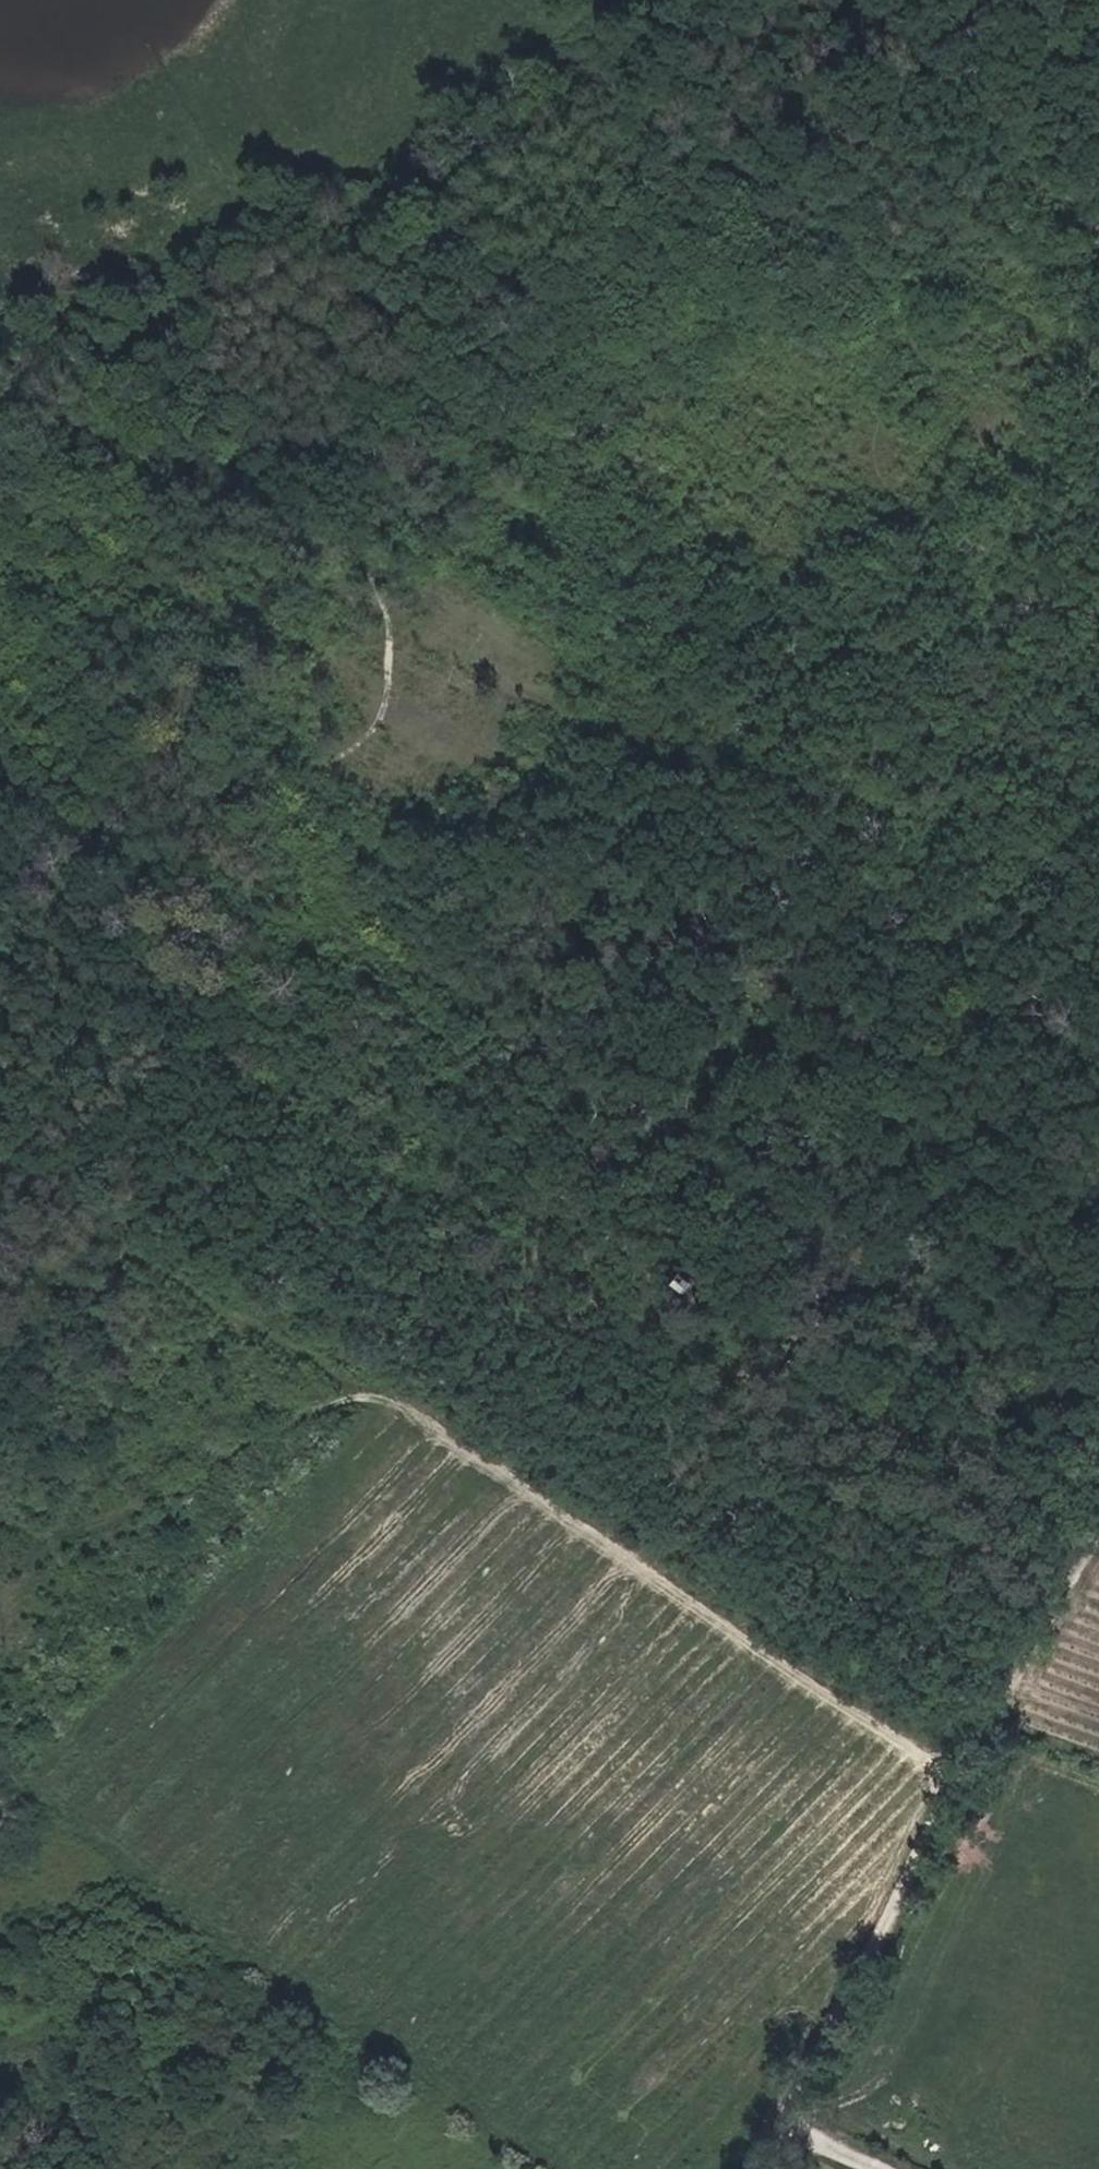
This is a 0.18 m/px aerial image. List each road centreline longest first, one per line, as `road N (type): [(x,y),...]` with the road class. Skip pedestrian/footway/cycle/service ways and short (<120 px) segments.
road 1 (track): [(1055,1613),(0,1050)]
road 2 (track): [(0,513),(39,483),(418,296),(560,194),(631,119),(665,0)]
road 3 (track): [(1098,1540),(913,1855),(766,2168)]

